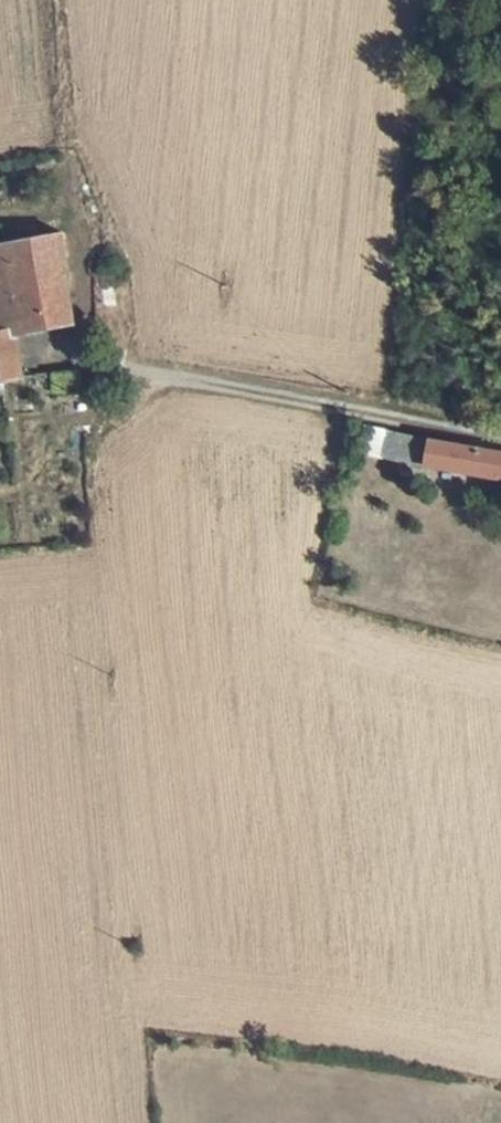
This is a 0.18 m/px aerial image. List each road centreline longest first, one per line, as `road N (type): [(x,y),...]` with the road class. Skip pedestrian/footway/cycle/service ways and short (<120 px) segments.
road 1 (track): [(500,441),(150,376)]

